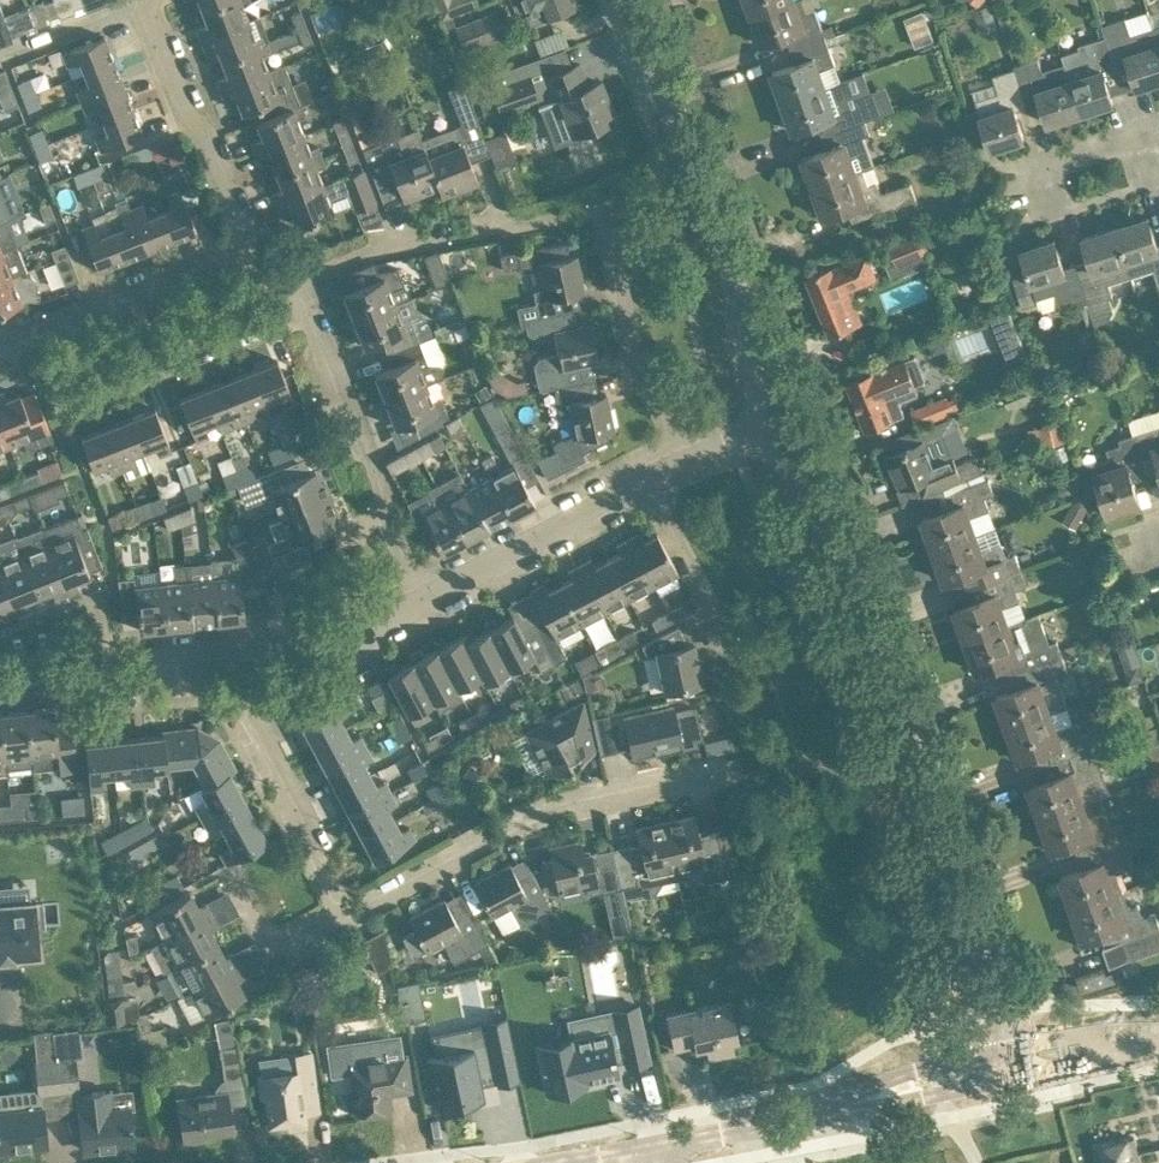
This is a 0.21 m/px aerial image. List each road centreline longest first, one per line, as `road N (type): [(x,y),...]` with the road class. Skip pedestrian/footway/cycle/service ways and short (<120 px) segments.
road 1 (unclassified): [(1007,1076),(959,885),(862,595),(768,435)]
road 2 (unclassified): [(768,435),(718,240),(628,0)]
road 3 (unclassified): [(696,464),(634,328),(608,209),(499,225)]
road 4 (unclassified): [(341,917),(538,818),(688,784)]
road 5 (tertiary): [(1007,1076),(660,1148)]
road 6 (unclassified): [(429,597),(378,508),(380,482),(311,284)]
road 7 (unclassified): [(30,326),(56,381),(78,390),(270,312),(301,289)]
road 8 (unclassified): [(341,917),(304,845),(305,819),(250,720),(245,652)]
road 9 (unclassified): [(245,246),(152,0)]
road 10 (unclassified): [(245,652),(0,681)]
road 11 (unclassified): [(646,483),(429,597)]
road 12 (unclassified): [(30,326),(245,246)]
road 13 (unclassified): [(429,597),(344,640),(245,652)]
road 14 (residential): [(727,651),(646,483)]
road 15 (residential): [(1004,197),(1127,165),(1158,183)]
road 16 (unclassified): [(341,917),(281,946),(268,943),(233,873)]
road 17 (tertiary): [(1007,1076),(1158,1043)]
road 18 (unclassified): [(448,234),(386,246),(311,284)]

